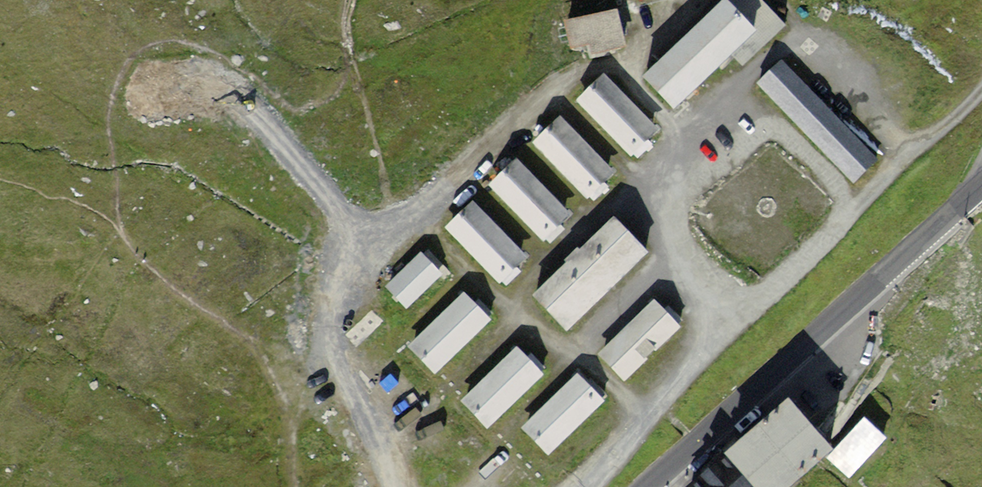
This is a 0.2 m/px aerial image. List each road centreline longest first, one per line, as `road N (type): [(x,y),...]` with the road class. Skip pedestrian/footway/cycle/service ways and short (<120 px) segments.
road 1 (primary): [(981,186),(645,486)]
road 2 (track): [(344,277),(348,241),(338,211),(242,101)]
road 3 (track): [(579,355),(679,247)]
road 4 (track): [(669,185),(668,122),(616,63)]

